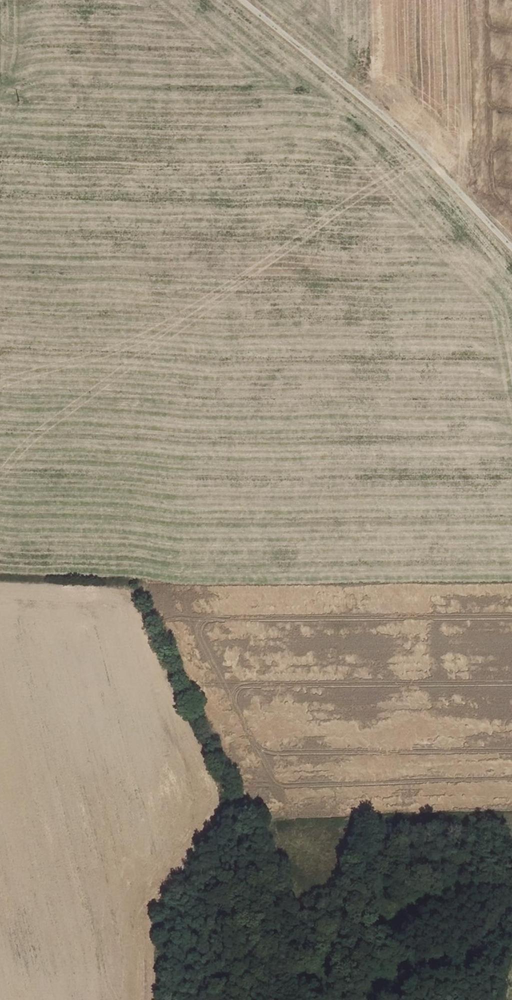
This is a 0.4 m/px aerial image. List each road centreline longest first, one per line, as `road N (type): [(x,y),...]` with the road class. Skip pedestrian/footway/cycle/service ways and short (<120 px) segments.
road 1 (track): [(241,0),(408,138),(511,251)]

